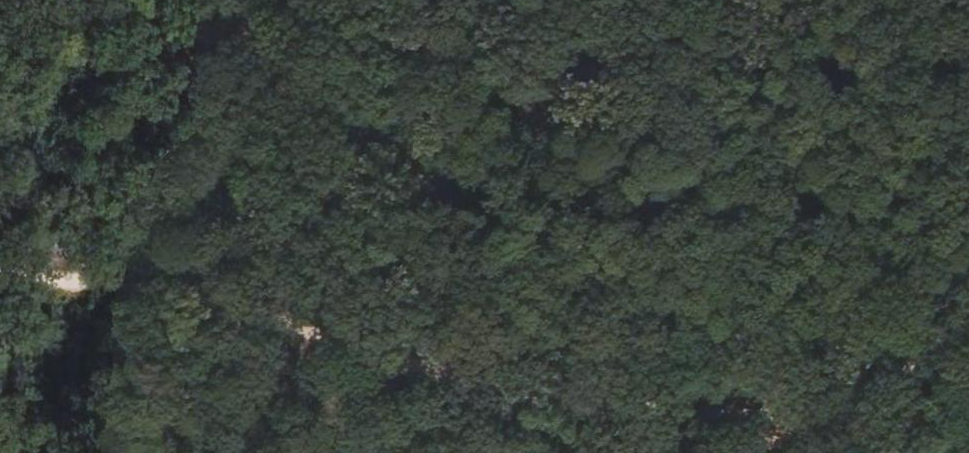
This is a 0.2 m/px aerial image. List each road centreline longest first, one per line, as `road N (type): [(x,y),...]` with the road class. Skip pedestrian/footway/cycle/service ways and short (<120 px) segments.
road 1 (track): [(0,247),(145,275),(583,401),(703,416),(795,400),(968,335)]
road 2 (track): [(73,0),(149,61),(215,79),(432,107),(607,111),(793,145),(834,139),(968,64)]

